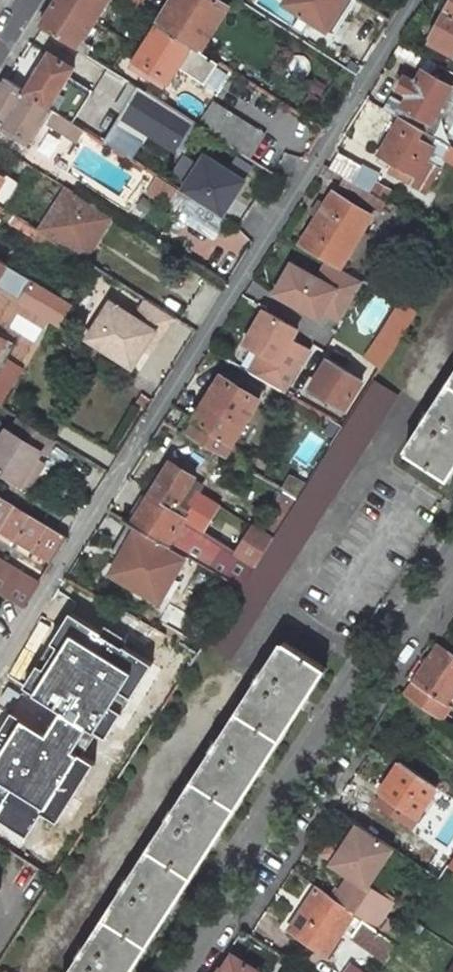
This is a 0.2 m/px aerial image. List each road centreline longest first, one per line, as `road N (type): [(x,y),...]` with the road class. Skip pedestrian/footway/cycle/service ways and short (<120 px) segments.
road 1 (residential): [(413,0),(0,662)]
road 2 (residential): [(183,971),(376,673)]
road 3 (residential): [(376,467),(283,611)]
road 4 (residential): [(376,673),(452,545)]

